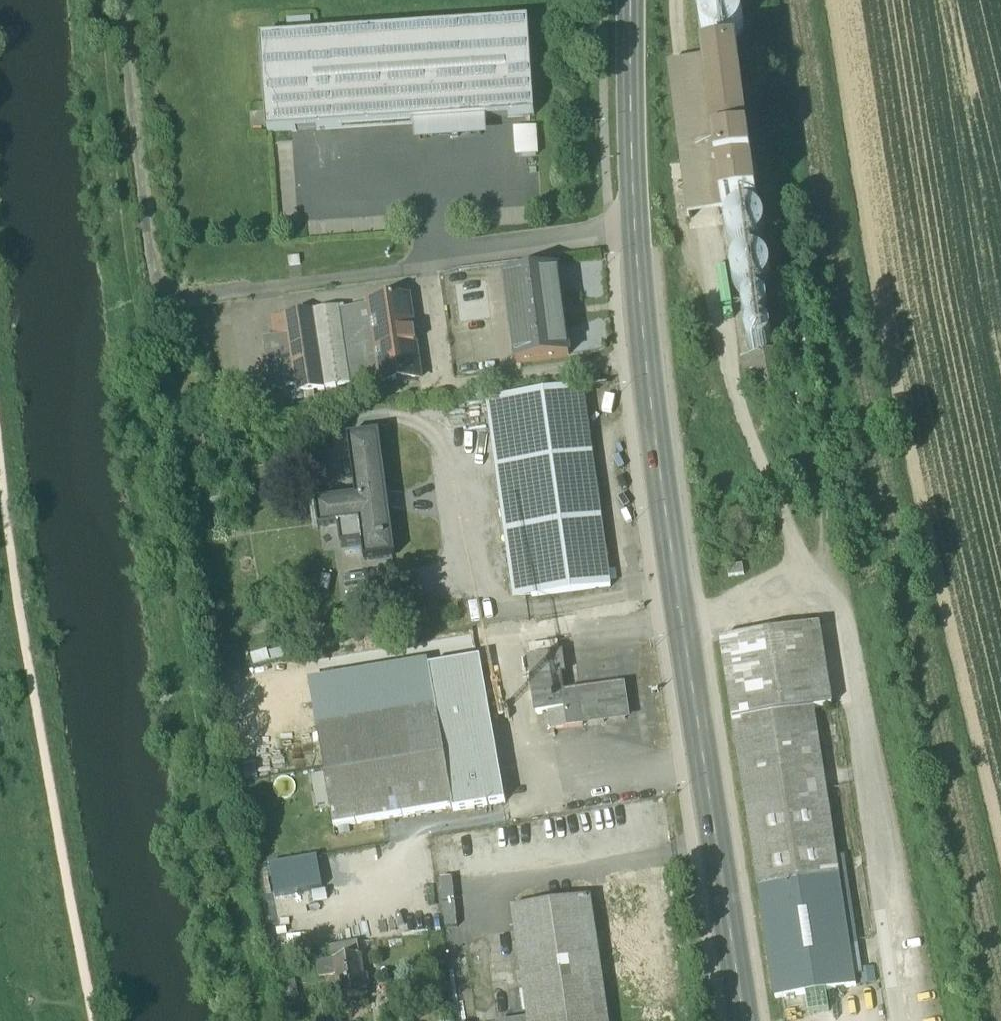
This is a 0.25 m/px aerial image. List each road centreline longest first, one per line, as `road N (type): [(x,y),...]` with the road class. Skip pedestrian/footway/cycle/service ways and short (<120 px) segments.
road 1 (secondary): [(750,1020),(648,373),(631,154),(632,0)]
road 2 (track): [(121,0),(146,220),(164,290),(200,299),(408,269)]

